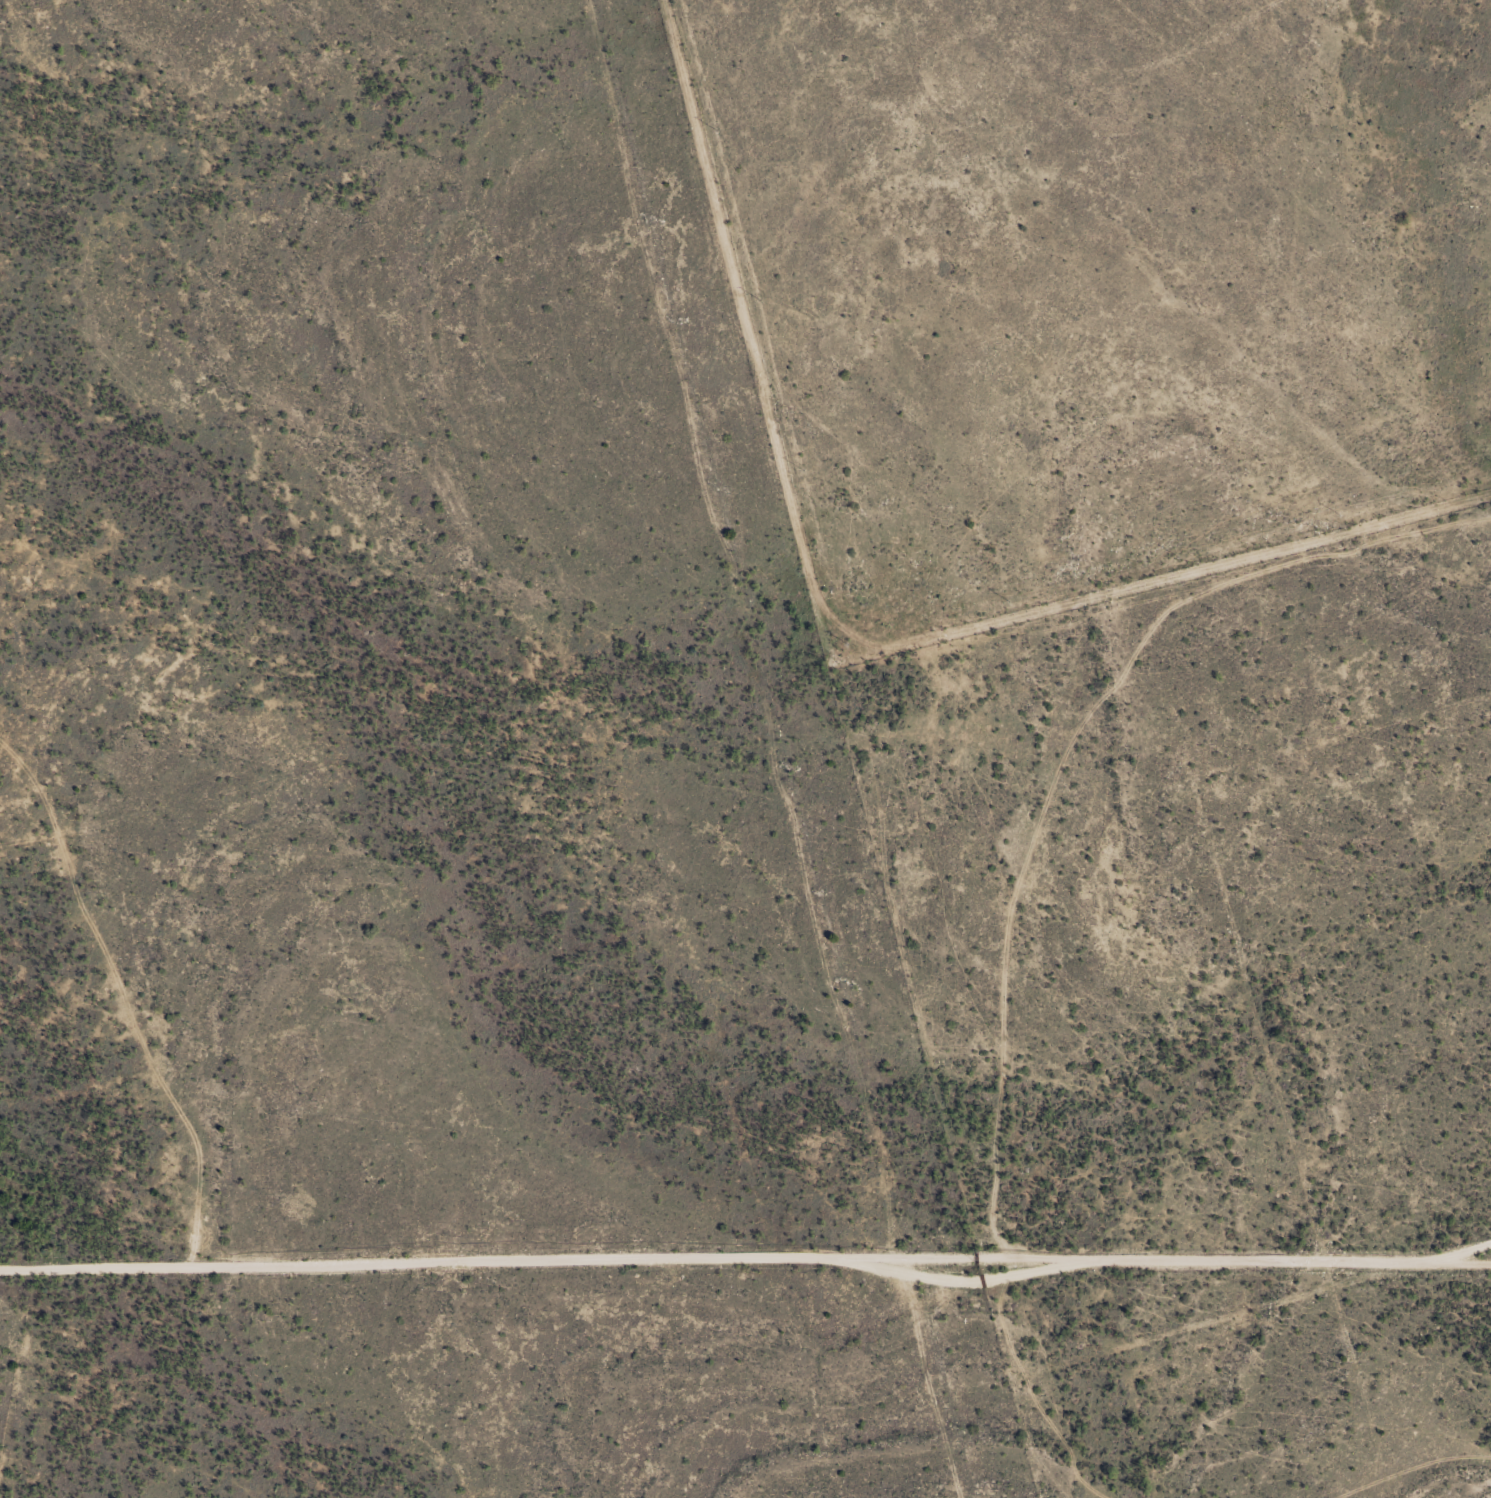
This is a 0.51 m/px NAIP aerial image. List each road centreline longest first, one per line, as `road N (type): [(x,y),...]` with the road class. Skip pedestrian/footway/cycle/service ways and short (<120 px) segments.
road 1 (residential): [(1490,1264),(0,1301)]
road 2 (track): [(1447,0),(1127,163),(997,178),(917,138),(877,62),(876,0)]

